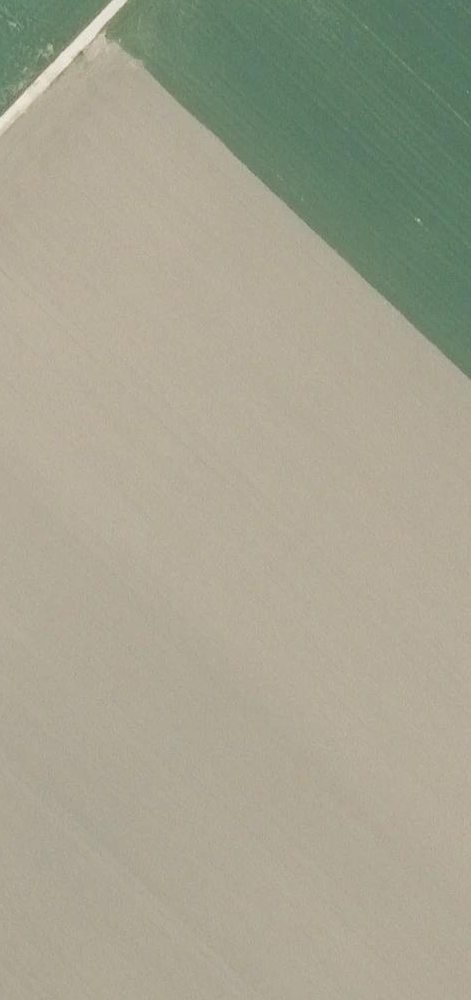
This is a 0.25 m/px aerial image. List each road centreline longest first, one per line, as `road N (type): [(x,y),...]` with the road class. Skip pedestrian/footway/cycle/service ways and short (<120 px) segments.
road 1 (track): [(123,0),(0,130)]

